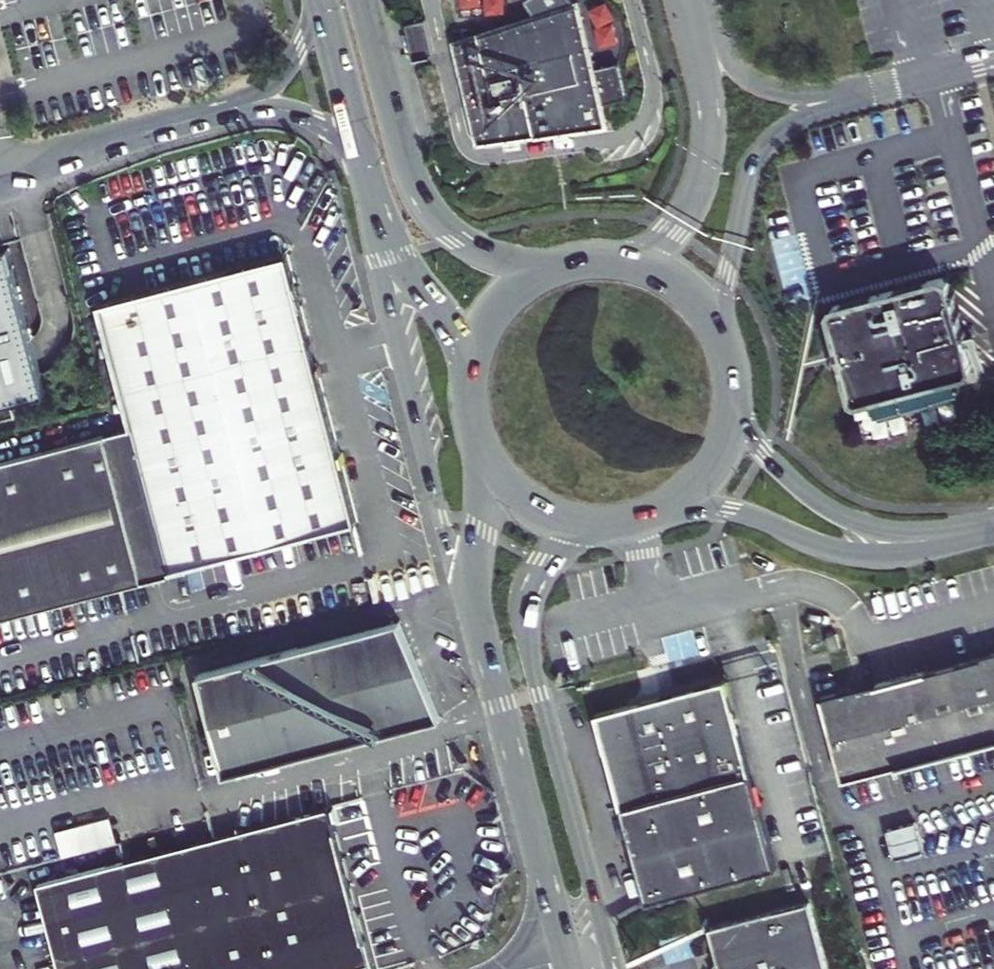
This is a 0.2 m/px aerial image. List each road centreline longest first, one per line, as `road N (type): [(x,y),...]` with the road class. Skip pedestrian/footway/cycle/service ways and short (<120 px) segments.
road 1 (unclassified): [(609,947),(526,622),(546,561),(595,526)]
road 2 (unclassified): [(372,193),(386,294),(454,564),(481,638)]
road 3 (unclassified): [(562,263),(524,266),(489,257),(429,209),(366,0)]
road 4 (unclassified): [(667,510),(730,511),(864,558),(913,556),(992,528)]
road 5 (unclassified): [(481,638),(567,959)]
road 6 (unclassified): [(992,528),(898,533),(829,510),(765,451),(737,385)]
road 7 (unclassified): [(737,385),(713,315),(672,276),(618,258),(562,263)]
road 8 (unclassified): [(0,190),(93,148),(216,114)]
road 9 (unclassified): [(372,193),(397,256),(450,326),(467,390)]
road 10 (unclassified): [(477,445),(482,511),(474,584),(481,638)]
road 11 (unclassified): [(323,0),(365,165)]
road 12 (unclassified): [(562,263),(513,290),(488,319),(467,390)]
road 13 (unclassified): [(216,114),(263,110),(312,119),(365,165)]
road 14 (unclassified): [(315,0),(287,74),(216,114)]
road 15 (unclassified): [(667,510),(720,458),(737,385)]
road 16 (unclassified): [(477,445),(524,502),(595,526)]

